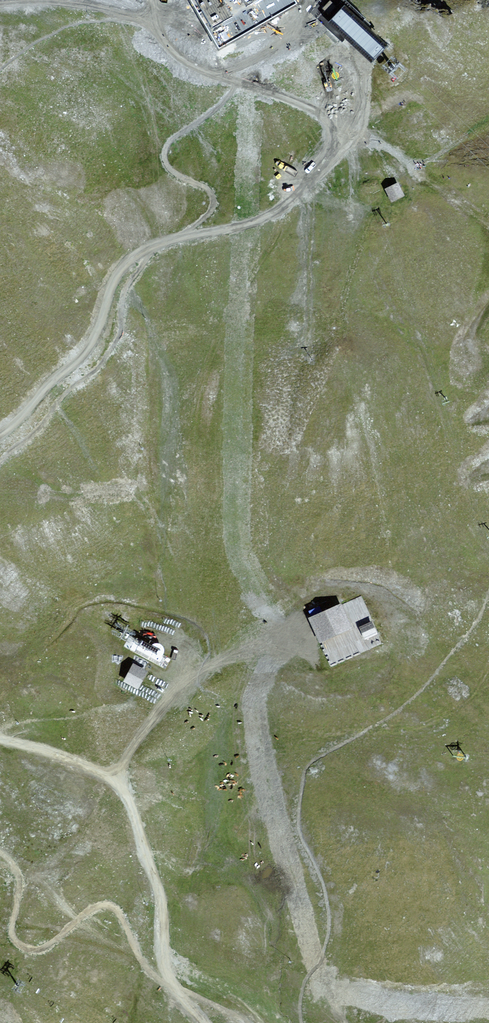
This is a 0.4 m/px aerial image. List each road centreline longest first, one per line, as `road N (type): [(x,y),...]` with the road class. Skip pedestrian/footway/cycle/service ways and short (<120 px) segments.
road 1 (track): [(0,435),(86,351),(127,262),(169,240),(269,216),(343,139)]
road 2 (track): [(205,1022),(166,972),(162,902),(122,790),(66,757),(0,739)]
road 3 (track): [(343,139),(310,108),(190,65),(141,16)]
road 4 (track): [(111,779),(202,666),(275,642)]
road 5 (track): [(141,16),(61,1),(0,2)]

